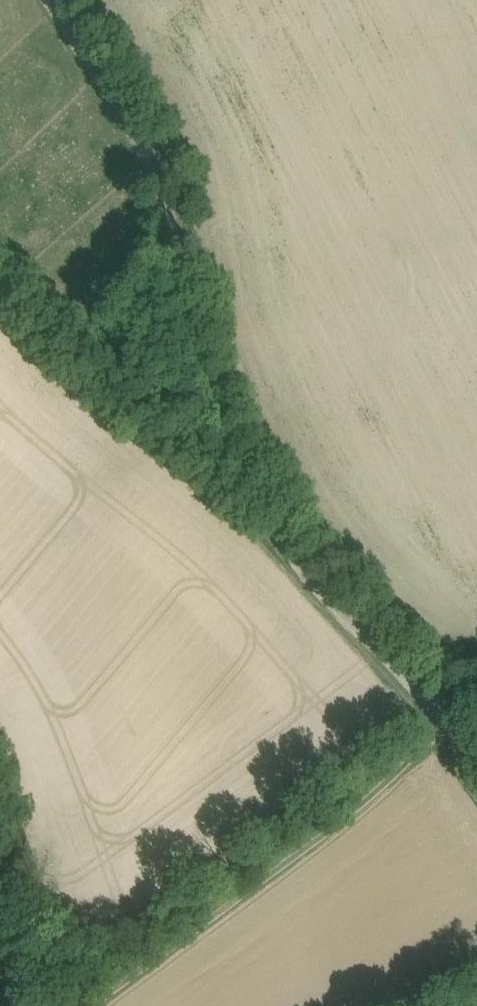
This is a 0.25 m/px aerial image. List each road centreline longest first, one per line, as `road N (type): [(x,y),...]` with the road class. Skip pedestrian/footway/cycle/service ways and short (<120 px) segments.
road 1 (unclassified): [(476,760),(425,691),(300,565),(254,485),(183,315),(152,164),(52,0)]
road 2 (track): [(476,699),(371,796),(96,1005)]

